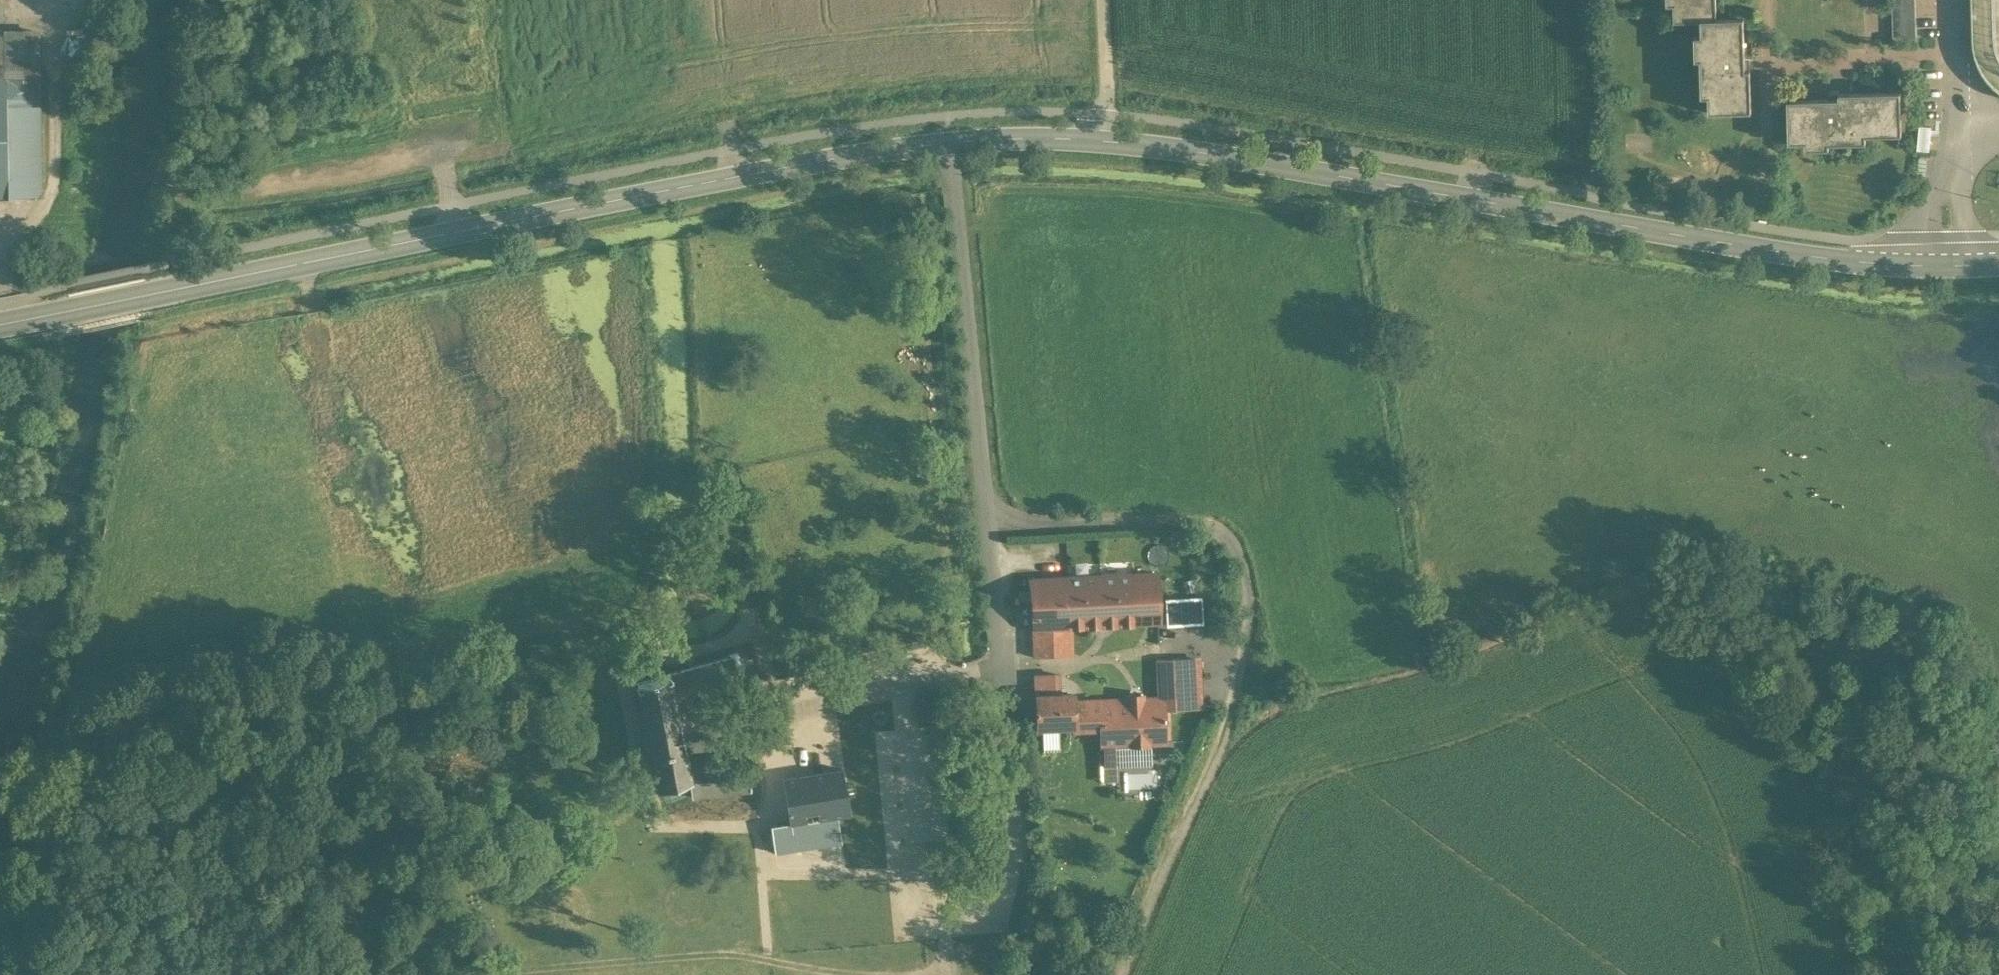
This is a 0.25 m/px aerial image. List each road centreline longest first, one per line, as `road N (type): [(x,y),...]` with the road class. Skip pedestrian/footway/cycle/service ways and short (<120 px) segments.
road 1 (tertiary): [(1998,261),(1815,260),(1166,146),(1030,139),(850,155),(0,324)]
road 2 (track): [(992,519),(1174,519),(1217,535),(1251,574),(1250,641),(1111,974)]

